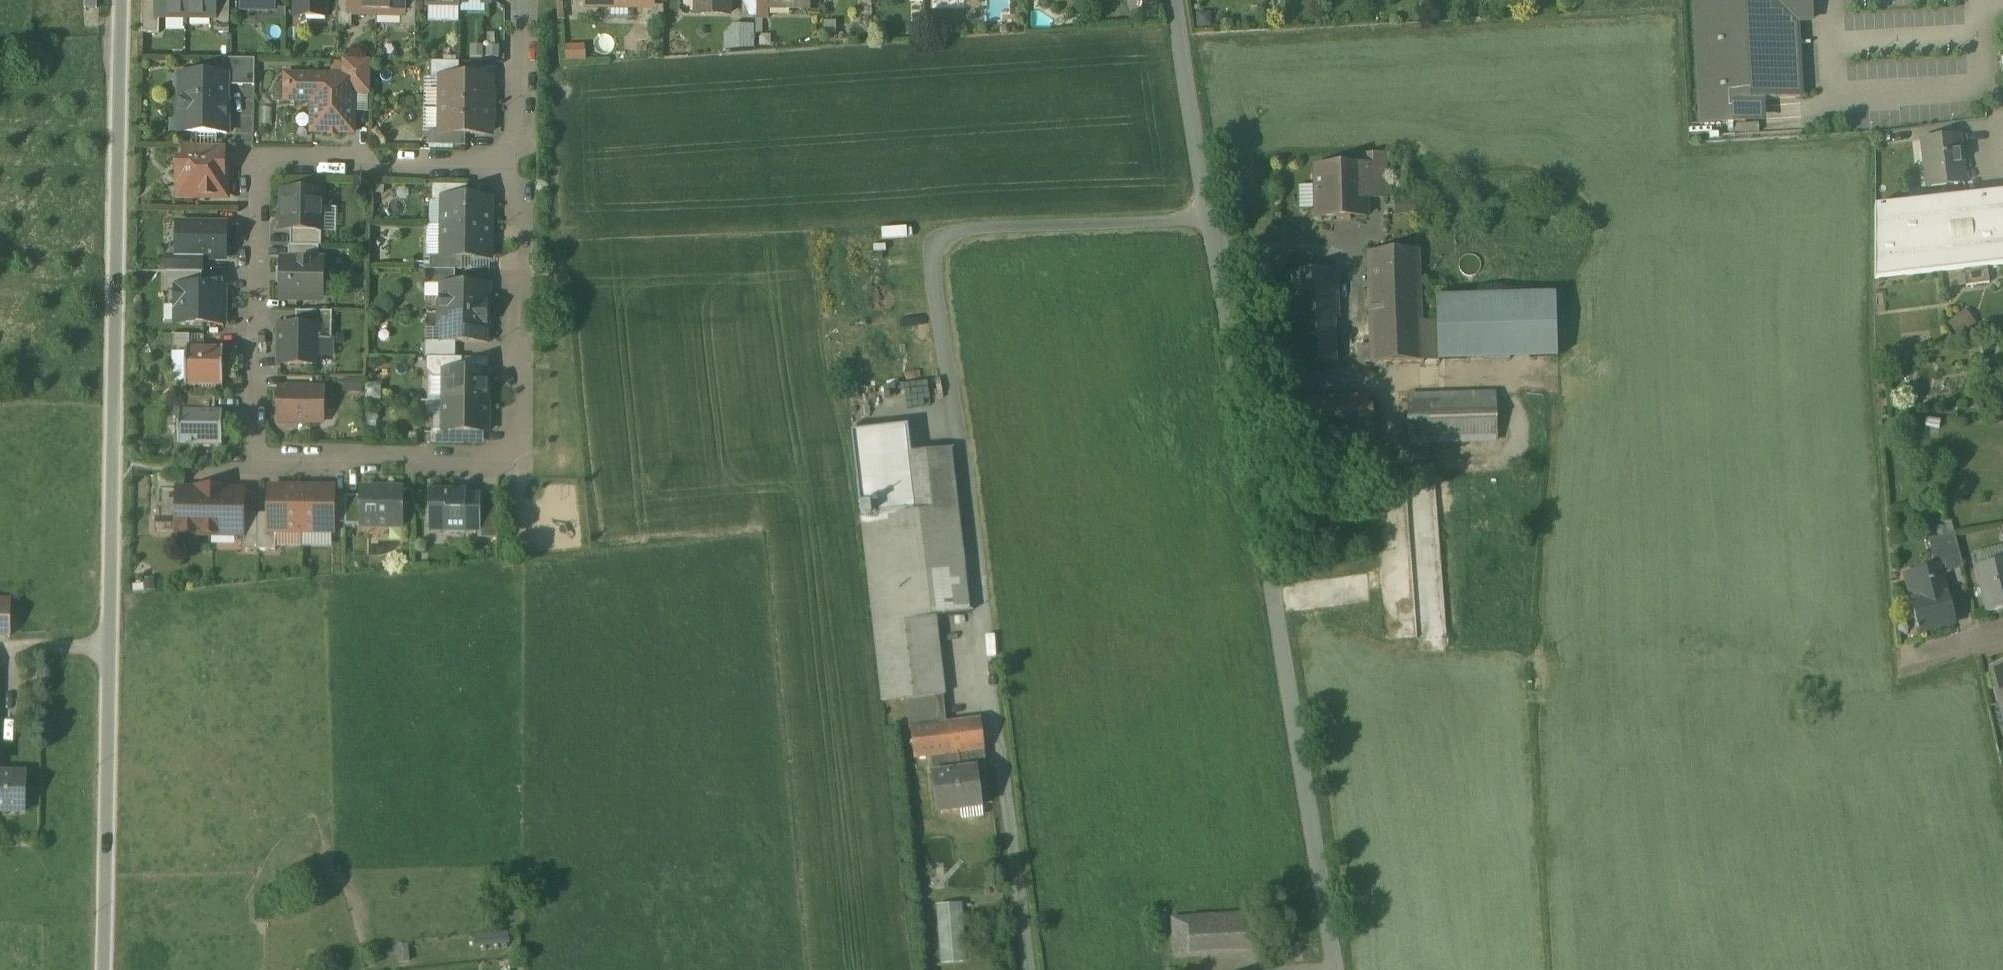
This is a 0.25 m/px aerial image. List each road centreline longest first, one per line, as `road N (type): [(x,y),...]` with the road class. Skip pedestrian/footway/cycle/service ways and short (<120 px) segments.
road 1 (residential): [(1210,233),(939,248),(1029,969)]
road 2 (residential): [(101,969),(121,0)]
road 3 (residential): [(519,164),(519,460),(256,468),(256,163)]
road 4 (residential): [(1332,969),(1210,233)]
road 5 (residential): [(256,163),(519,164)]
road 6 (residential): [(1210,233),(1172,0)]
road 7 (residential): [(520,0),(519,164)]

